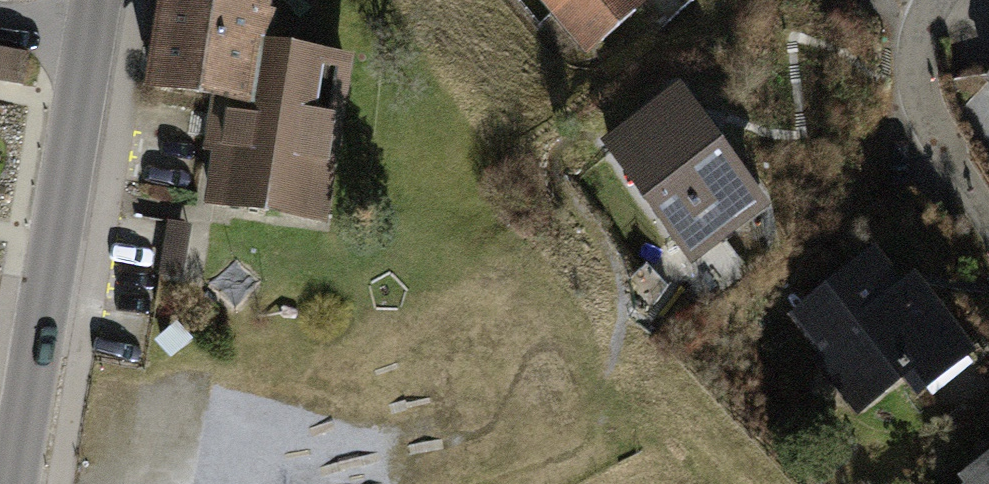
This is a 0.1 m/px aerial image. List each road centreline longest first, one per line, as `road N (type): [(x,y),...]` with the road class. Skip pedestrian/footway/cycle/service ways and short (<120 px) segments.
road 1 (tertiary): [(96,0),(12,483)]

